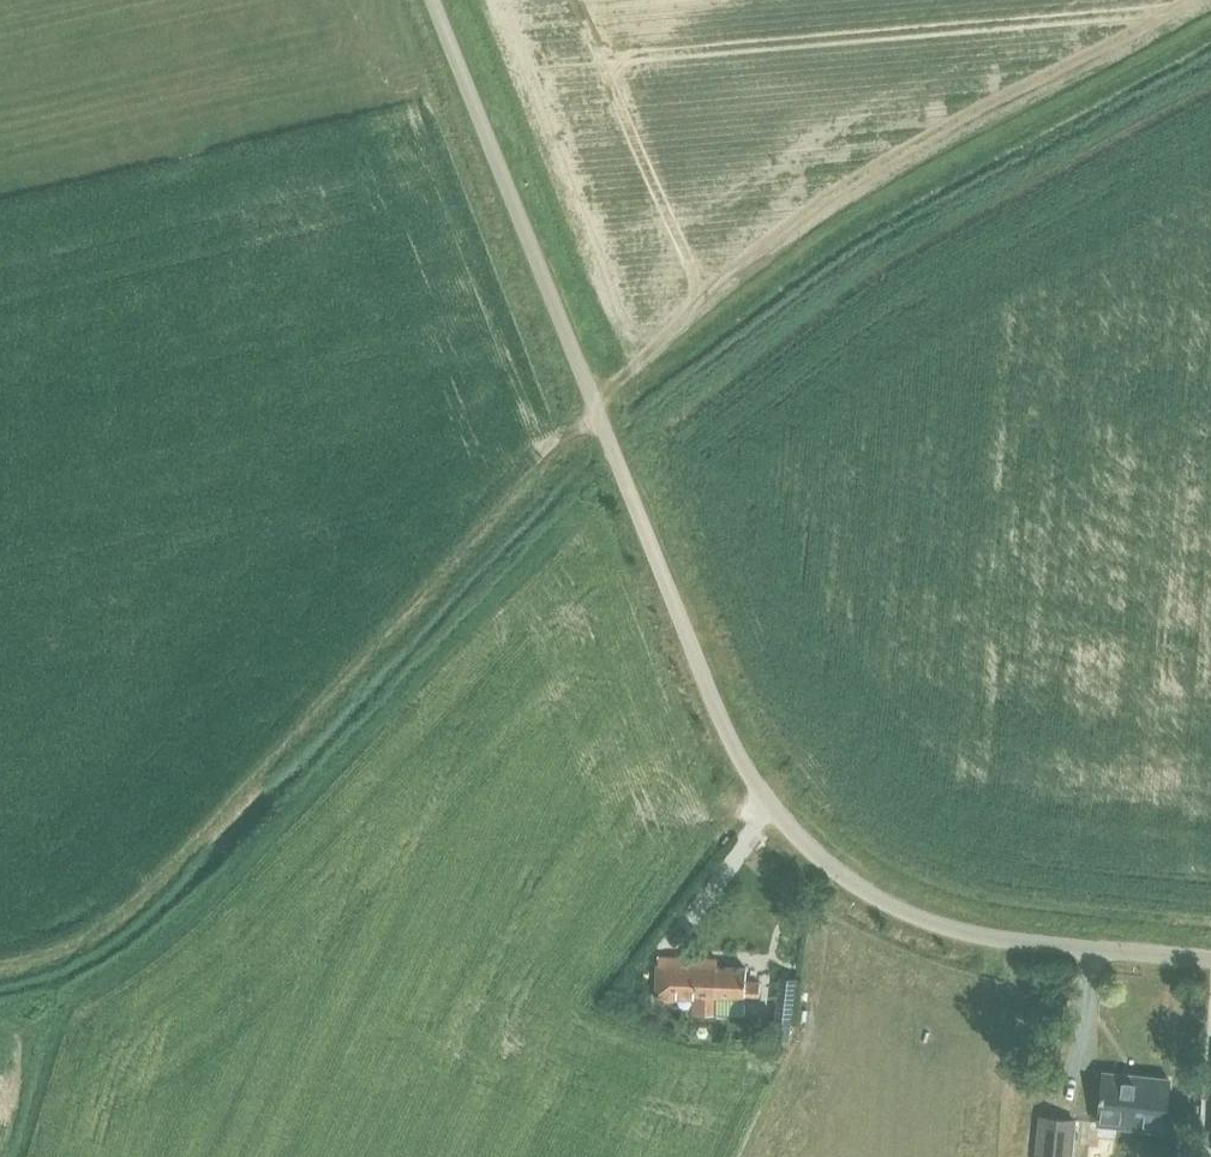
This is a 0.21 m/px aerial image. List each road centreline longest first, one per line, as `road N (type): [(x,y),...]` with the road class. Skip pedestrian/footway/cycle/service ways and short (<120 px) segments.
road 1 (unclassified): [(1210,961),(935,924),(848,881),(772,805),(714,703),(433,0)]

